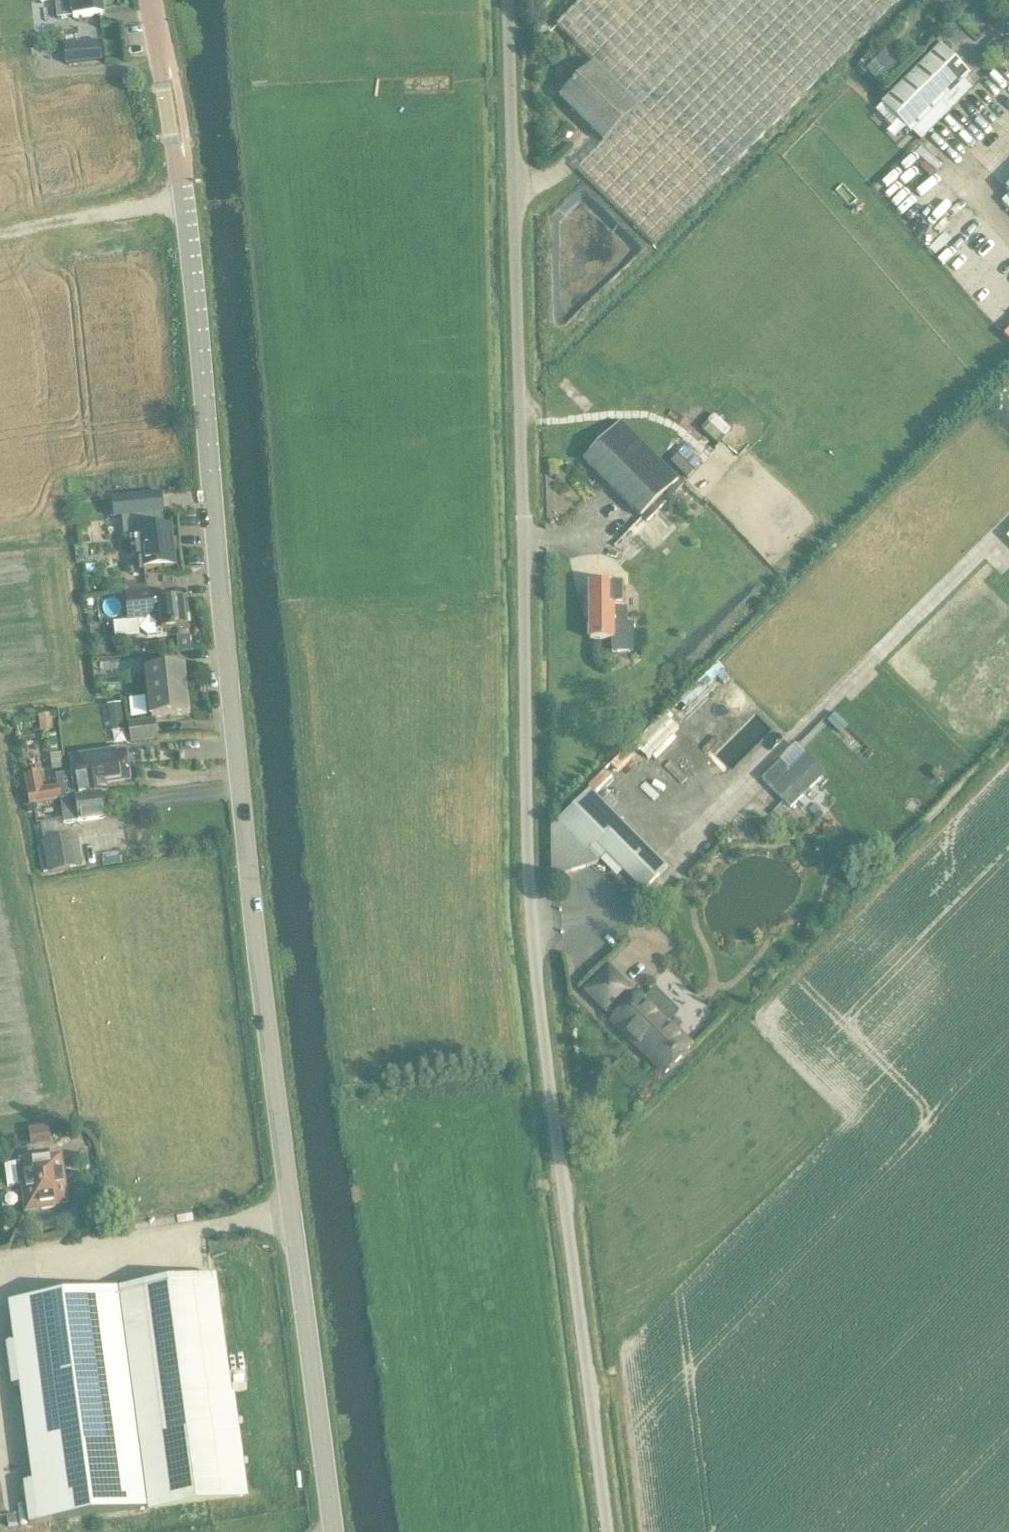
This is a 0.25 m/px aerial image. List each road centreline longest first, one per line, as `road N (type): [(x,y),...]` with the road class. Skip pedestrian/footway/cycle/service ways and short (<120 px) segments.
road 1 (unclassified): [(608,1531),(528,910),(510,0)]
road 2 (tertiary): [(174,137),(246,853),(333,1531)]
road 3 (track): [(0,234),(185,202)]
road 4 (tertiary): [(174,137),(150,0)]

